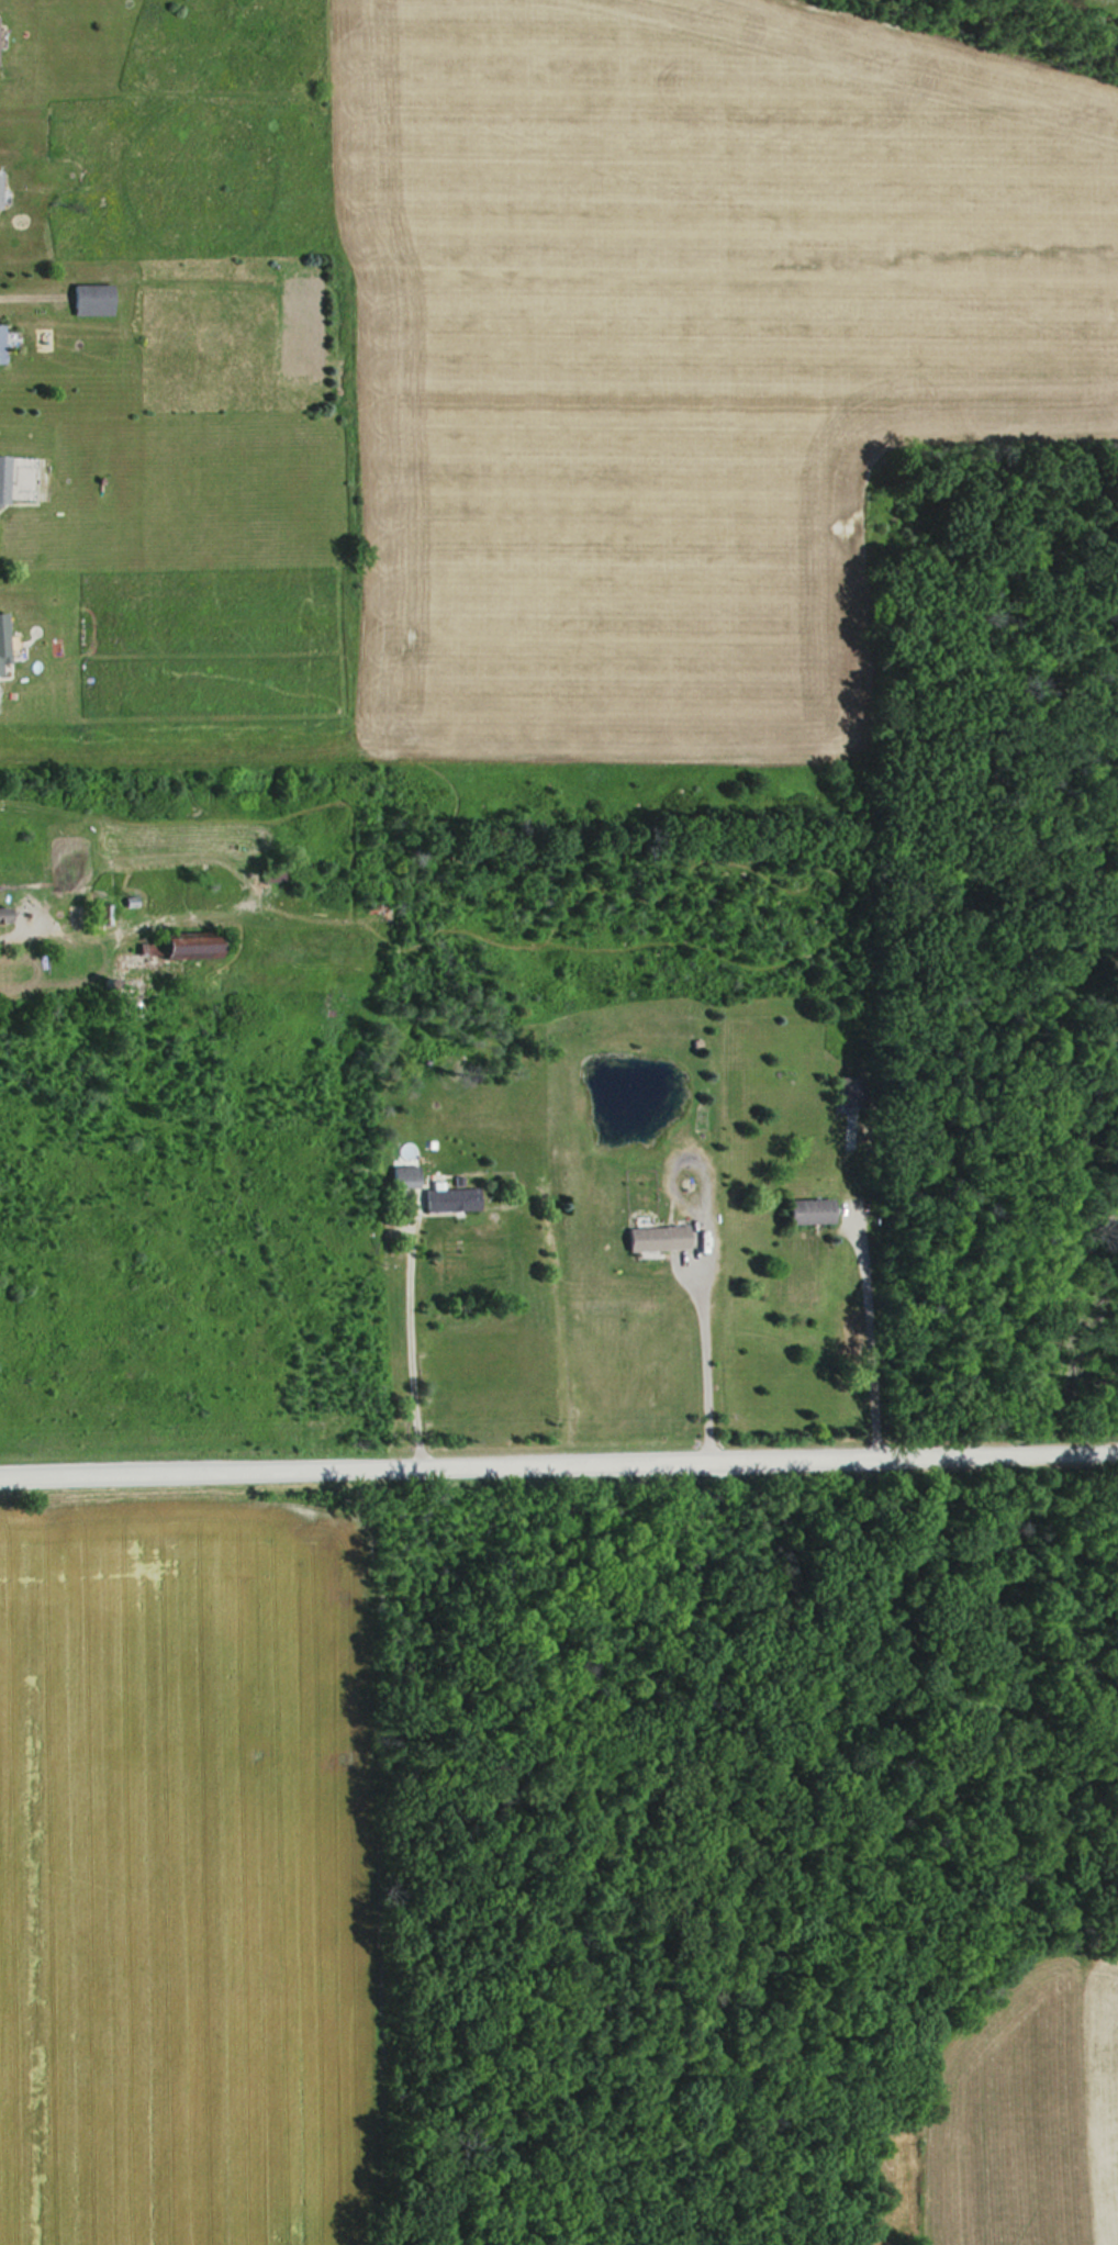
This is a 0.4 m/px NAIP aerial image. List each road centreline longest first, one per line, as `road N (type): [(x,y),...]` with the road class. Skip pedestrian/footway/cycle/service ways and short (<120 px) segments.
road 1 (residential): [(0,1475),(1117,1449)]

